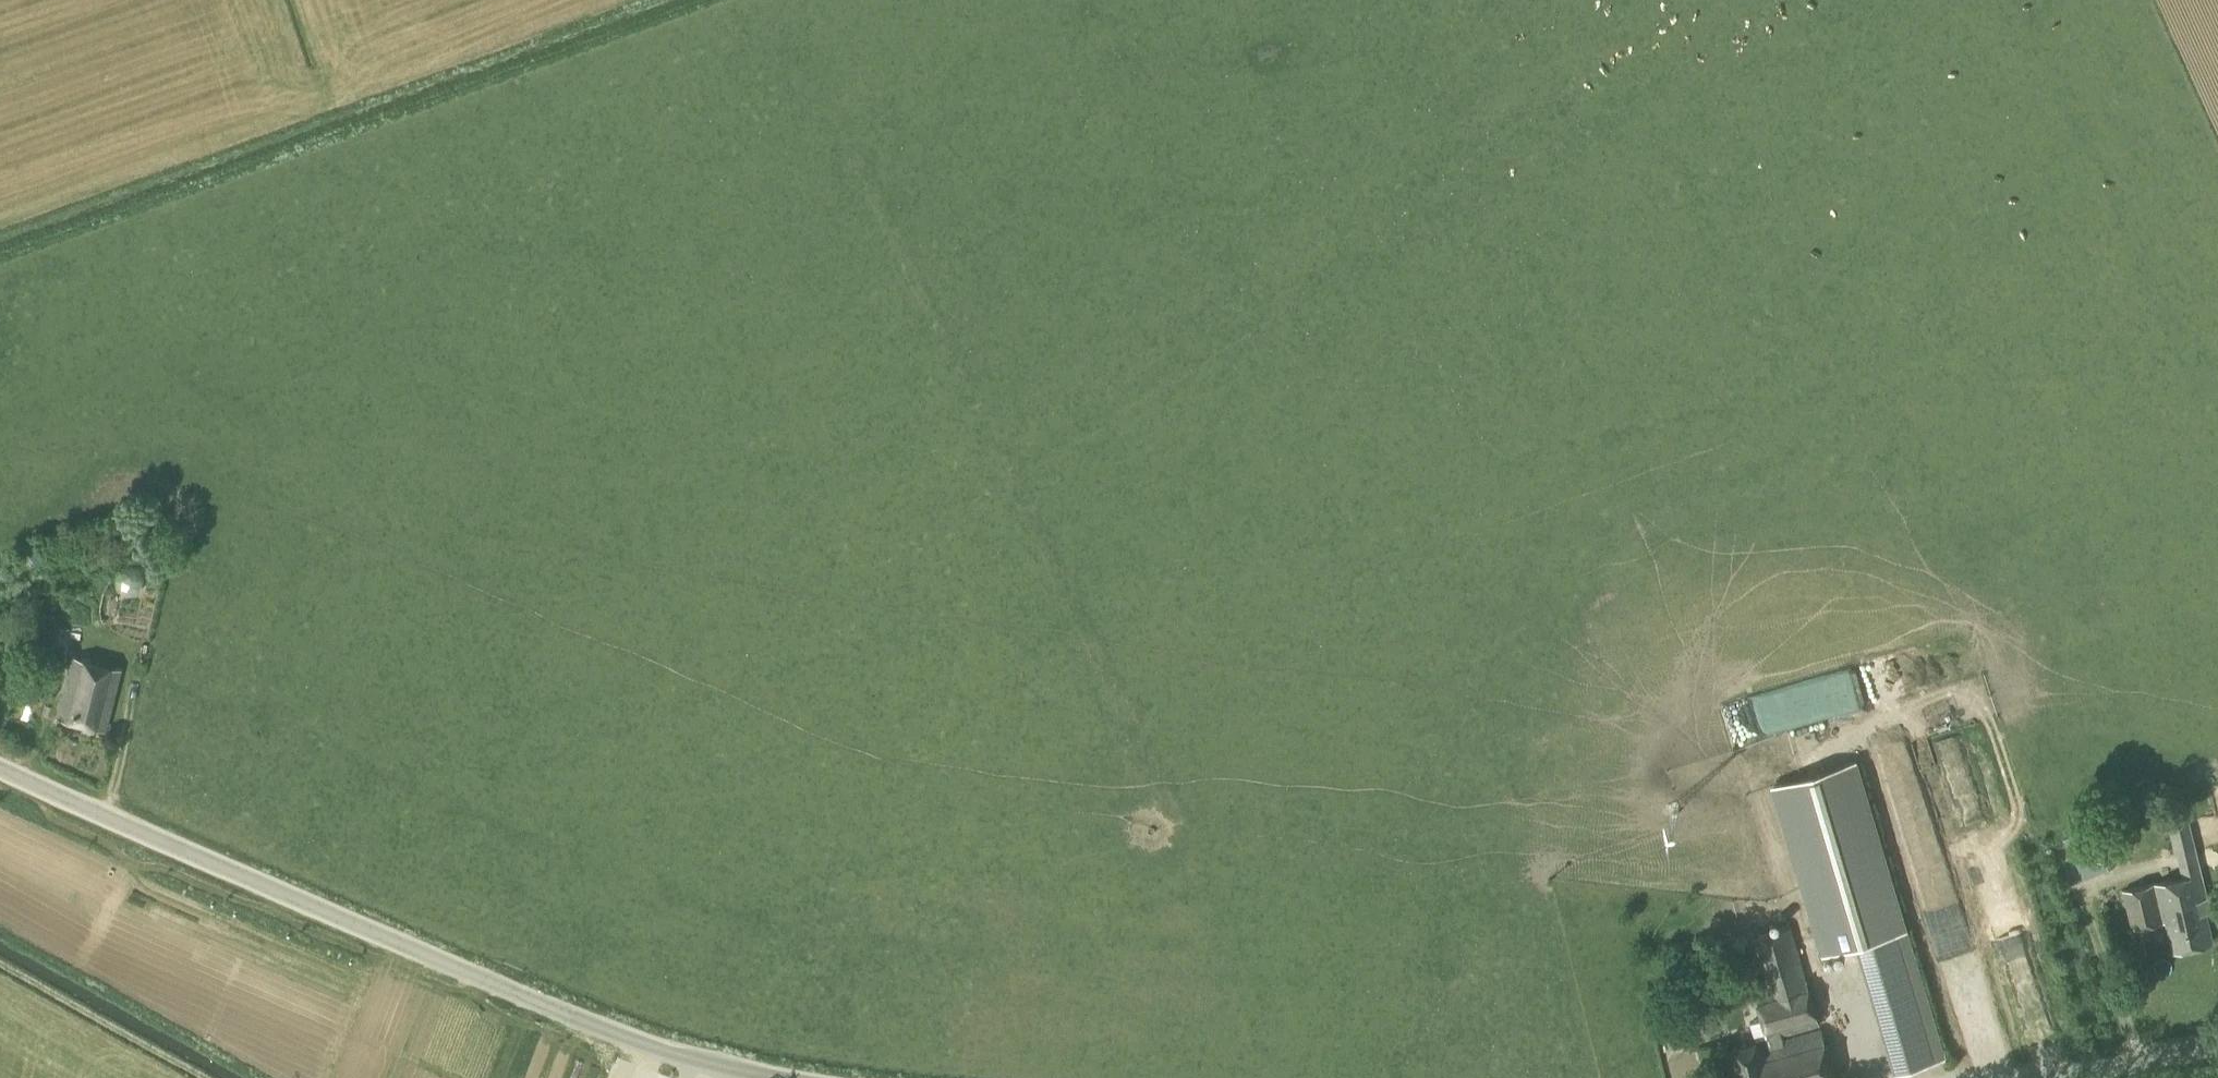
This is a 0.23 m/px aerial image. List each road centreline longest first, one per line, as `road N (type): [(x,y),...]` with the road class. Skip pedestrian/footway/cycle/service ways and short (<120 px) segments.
road 1 (unclassified): [(724,1077),(668,1062),(0,766)]

